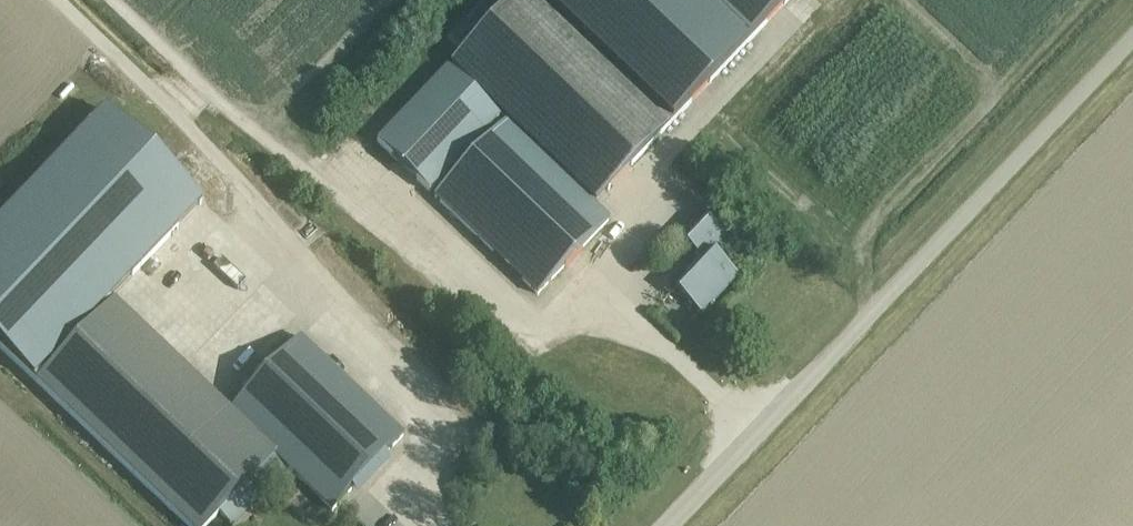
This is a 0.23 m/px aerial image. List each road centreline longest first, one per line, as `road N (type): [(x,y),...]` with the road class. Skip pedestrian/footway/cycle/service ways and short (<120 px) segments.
road 1 (tertiary): [(665,525),(1132,35)]

